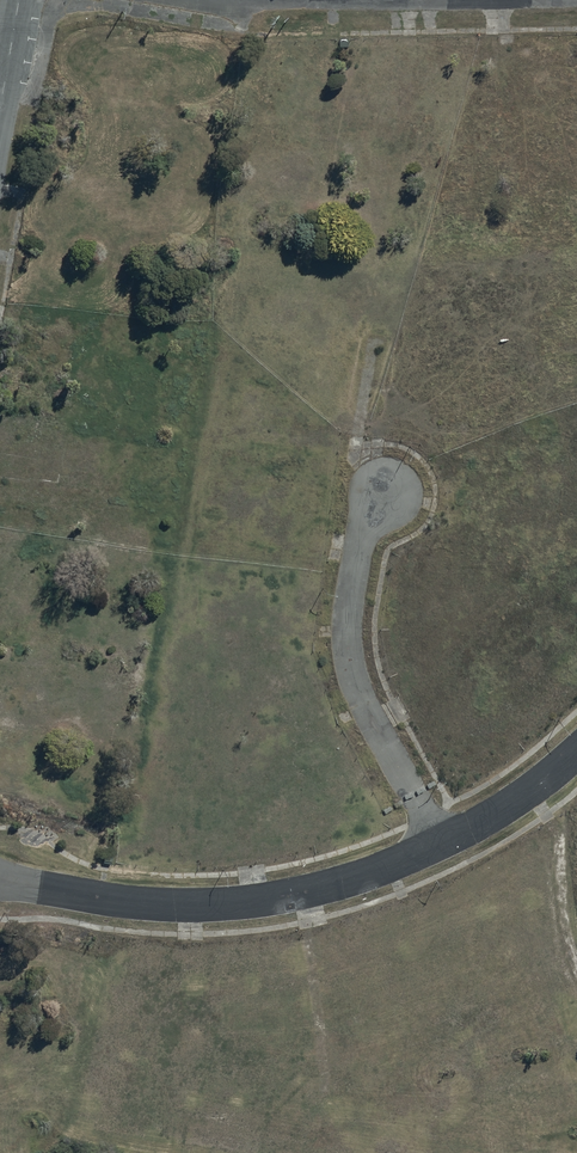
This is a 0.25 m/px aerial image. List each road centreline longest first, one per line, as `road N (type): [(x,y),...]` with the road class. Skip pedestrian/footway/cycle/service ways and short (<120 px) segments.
road 1 (residential): [(39,887),(171,906),(241,902),(316,890),(441,843)]
road 2 (residential): [(386,496),(360,536),(346,642),(359,693),(441,843)]
road 3 (residential): [(441,843),(486,820),(576,752)]

